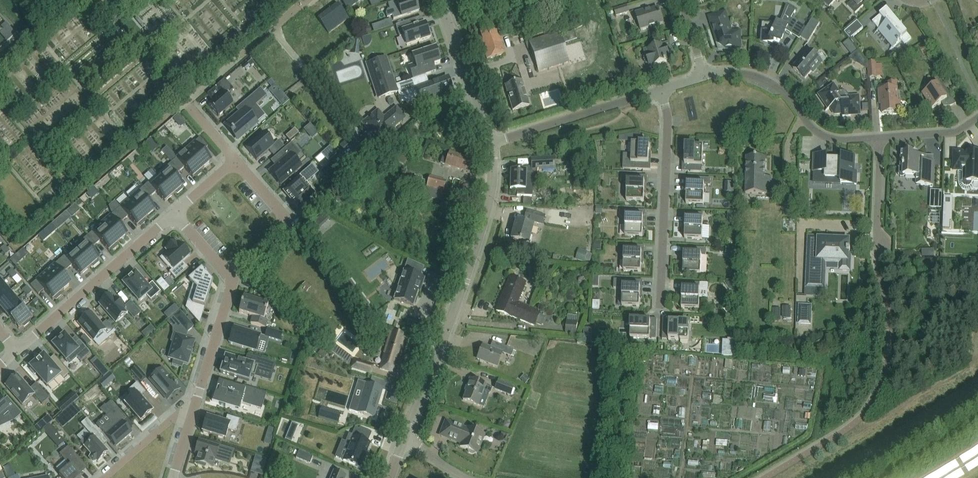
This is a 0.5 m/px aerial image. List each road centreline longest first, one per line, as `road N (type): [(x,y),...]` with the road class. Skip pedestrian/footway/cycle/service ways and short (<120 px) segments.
road 1 (residential): [(405,439),(486,212),(491,145)]
road 2 (residential): [(660,304),(668,115),(661,91)]
road 3 (residential): [(16,350),(175,213)]
road 4 (residential): [(879,138),(822,136),(768,82),(703,77)]
road 5 (residential): [(491,145),(661,91)]
road 6 (residential): [(229,274),(288,221),(235,160)]
road 7 (residential): [(491,145),(440,0)]
road 8 (residential): [(198,395),(229,274)]
road 9 (residential): [(198,395),(104,477)]

